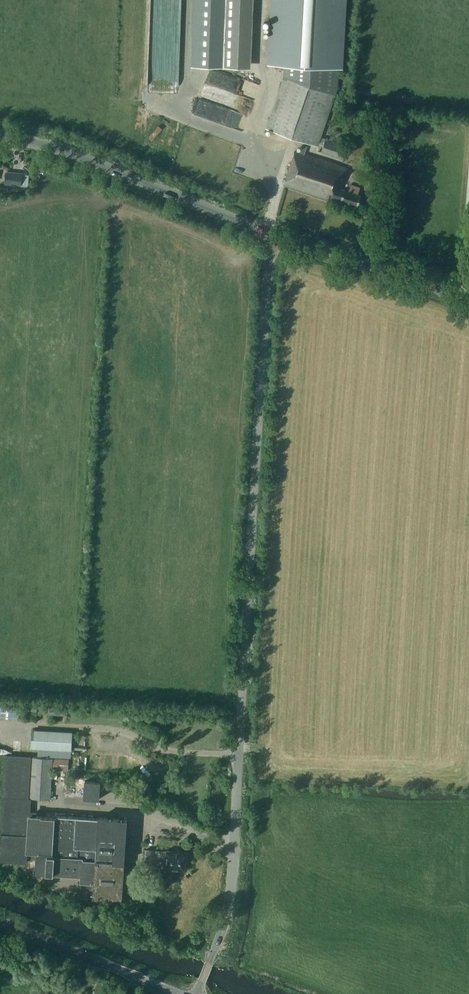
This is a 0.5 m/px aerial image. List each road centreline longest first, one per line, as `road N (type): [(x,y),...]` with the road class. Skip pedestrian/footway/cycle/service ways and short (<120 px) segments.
road 1 (tertiary): [(196,993),(225,916),(235,861),(272,234)]
road 2 (tertiary): [(272,234),(63,152),(0,136)]
road 3 (tertiary): [(468,300),(272,234)]
road 4 (secondary): [(173,993),(0,922)]

